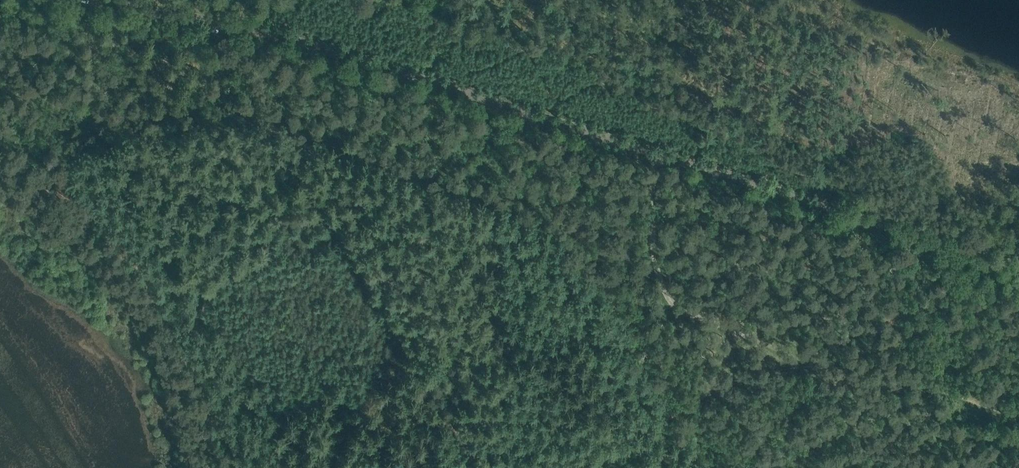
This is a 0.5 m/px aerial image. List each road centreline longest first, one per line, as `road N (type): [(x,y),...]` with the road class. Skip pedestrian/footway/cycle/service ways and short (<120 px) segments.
road 1 (tertiary): [(727,162),(310,36),(112,0)]
road 2 (track): [(466,467),(191,13)]
road 3 (tertiary): [(727,162),(1018,253)]

